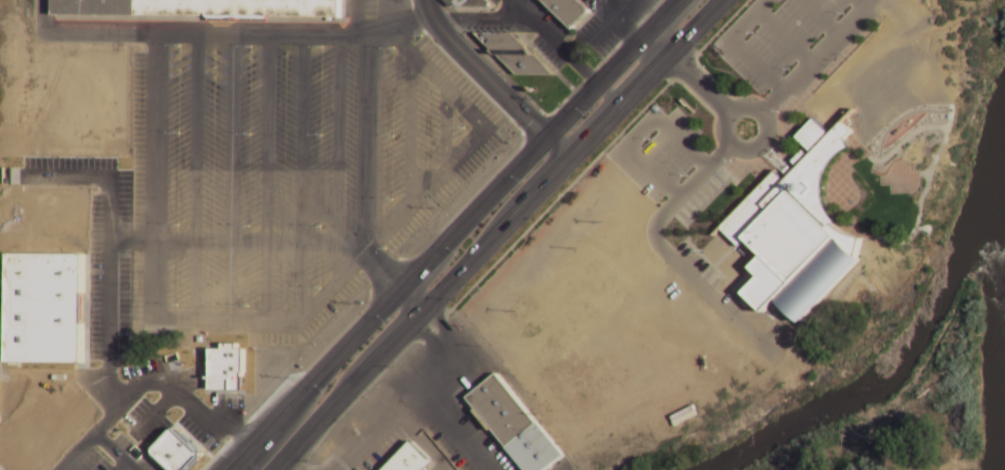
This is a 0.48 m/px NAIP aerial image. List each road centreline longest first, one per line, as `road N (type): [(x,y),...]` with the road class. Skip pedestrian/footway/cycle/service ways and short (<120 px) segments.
road 1 (primary): [(672,0),(226,469)]
road 2 (primary): [(277,469),(721,0)]
road 3 (tertiary): [(571,155),(453,46),(424,0)]

